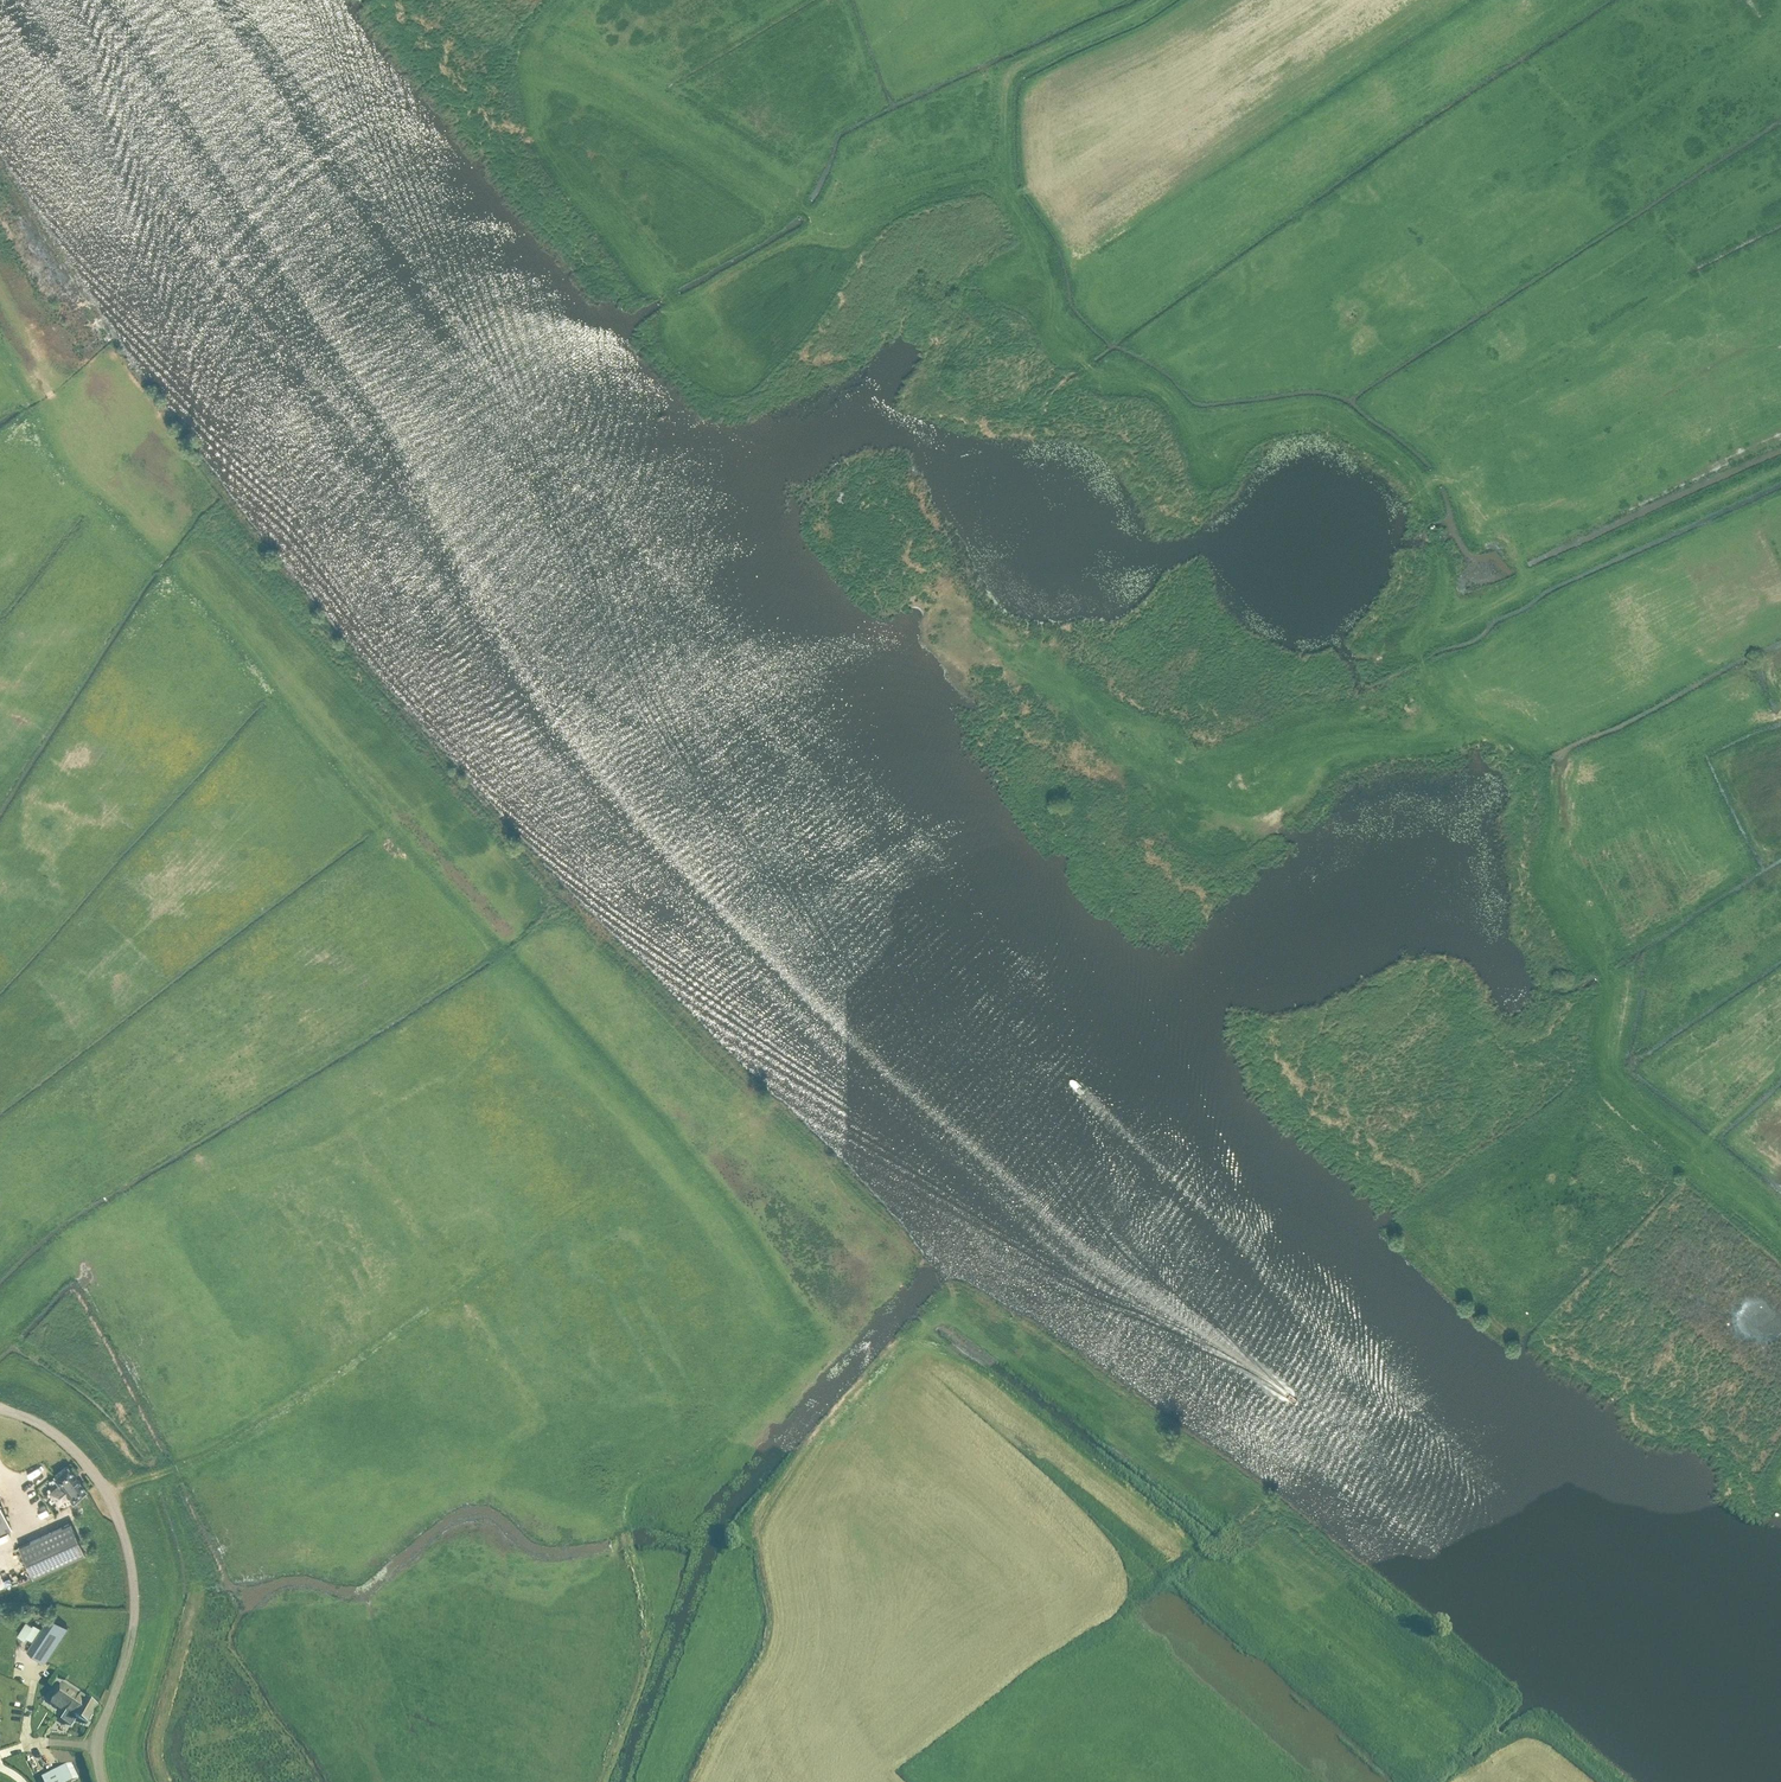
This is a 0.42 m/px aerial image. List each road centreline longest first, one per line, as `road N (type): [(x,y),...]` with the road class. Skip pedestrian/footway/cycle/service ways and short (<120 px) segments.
road 1 (unclassified): [(101,1781),(99,1742),(133,1622),(129,1553),(111,1503),(83,1460),(48,1430),(0,1407)]

